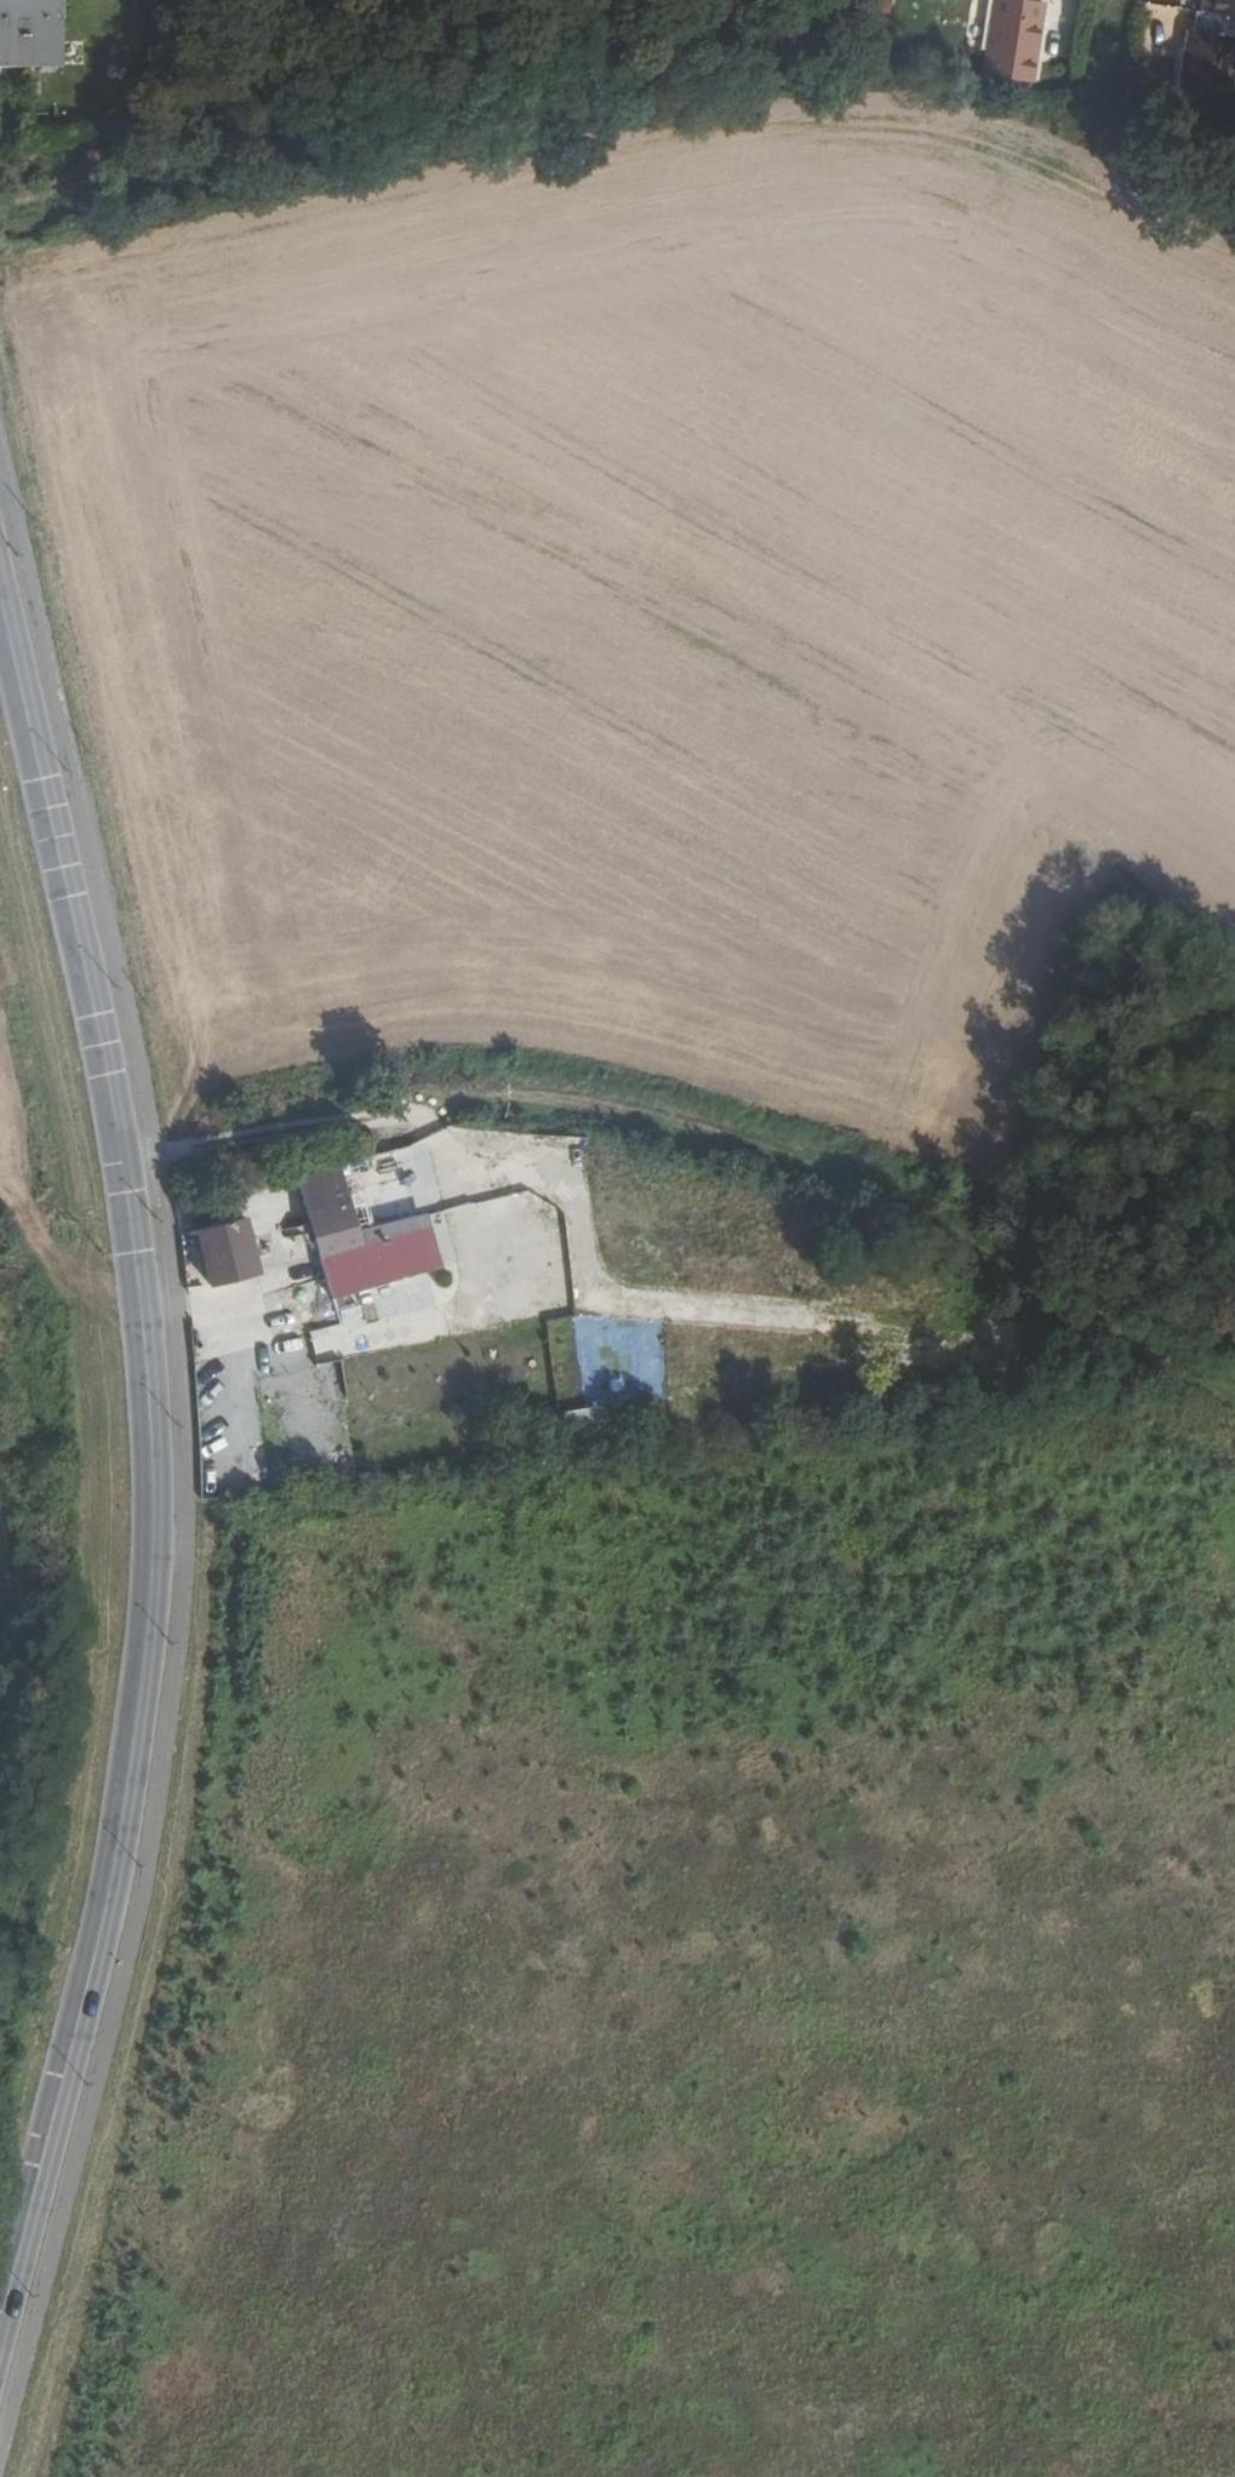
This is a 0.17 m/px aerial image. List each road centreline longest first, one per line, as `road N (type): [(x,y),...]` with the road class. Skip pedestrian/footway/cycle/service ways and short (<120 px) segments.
road 1 (tertiary): [(0,601),(125,1161),(153,1531),(140,1685),(108,1889),(0,2319)]

